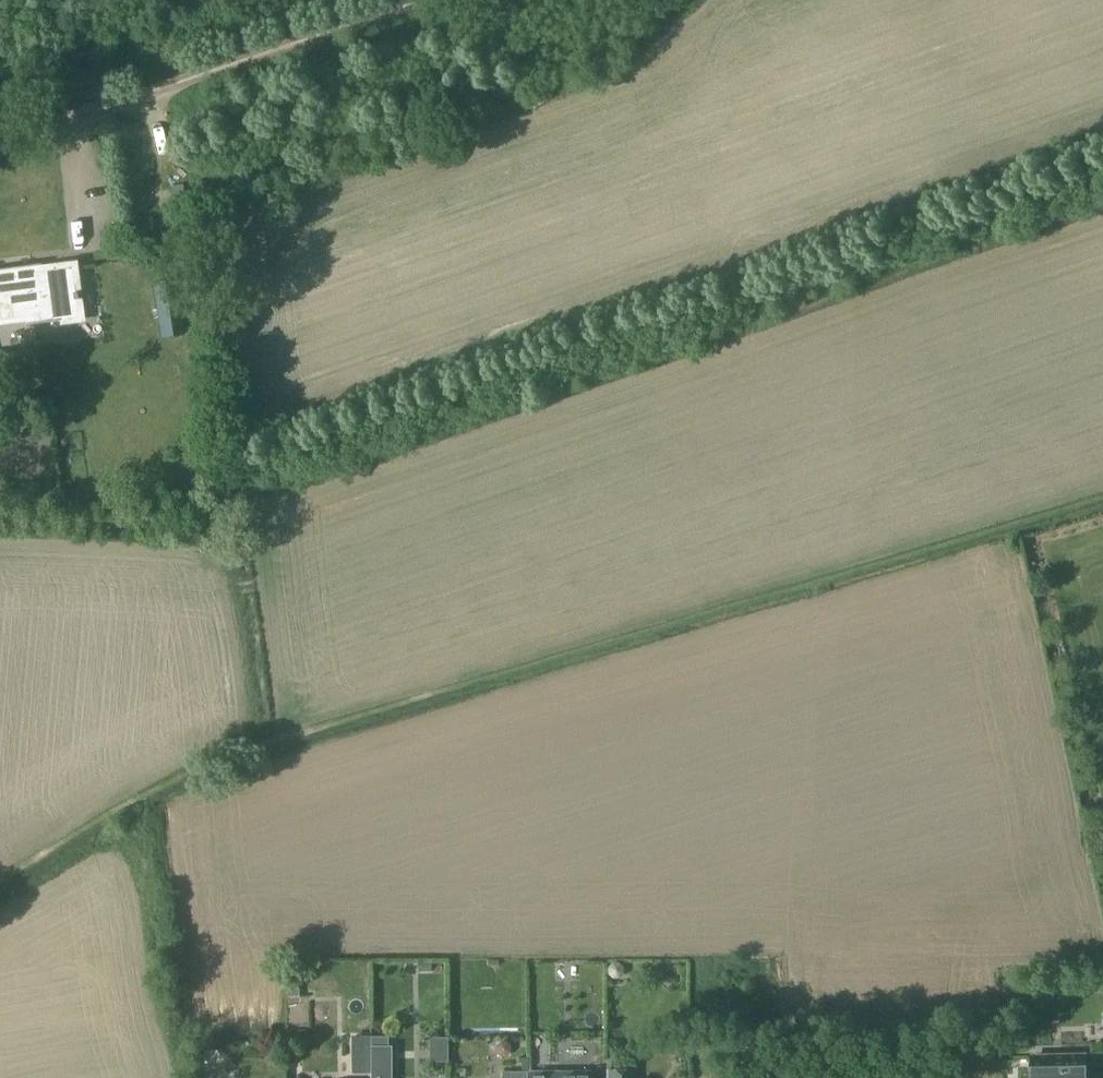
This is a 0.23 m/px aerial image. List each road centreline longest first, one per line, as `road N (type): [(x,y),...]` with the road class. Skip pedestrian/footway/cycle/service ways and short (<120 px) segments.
road 1 (track): [(404,0),(72,114)]

